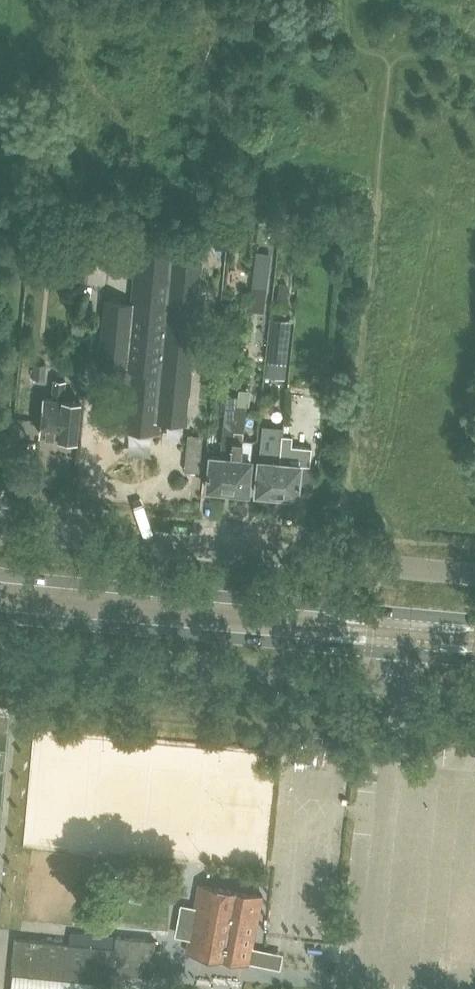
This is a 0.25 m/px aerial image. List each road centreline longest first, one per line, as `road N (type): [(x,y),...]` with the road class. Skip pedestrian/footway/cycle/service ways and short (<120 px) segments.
road 1 (unclassified): [(474,574),(0,528)]
road 2 (secondary): [(474,620),(0,574)]
road 3 (secondary): [(0,618),(474,661)]
road 4 (unclassified): [(0,649),(403,687)]
road 5 (track): [(30,195),(1,528)]
road 6 (unclassified): [(0,189),(19,190),(58,169),(83,140),(101,93),(109,0)]

